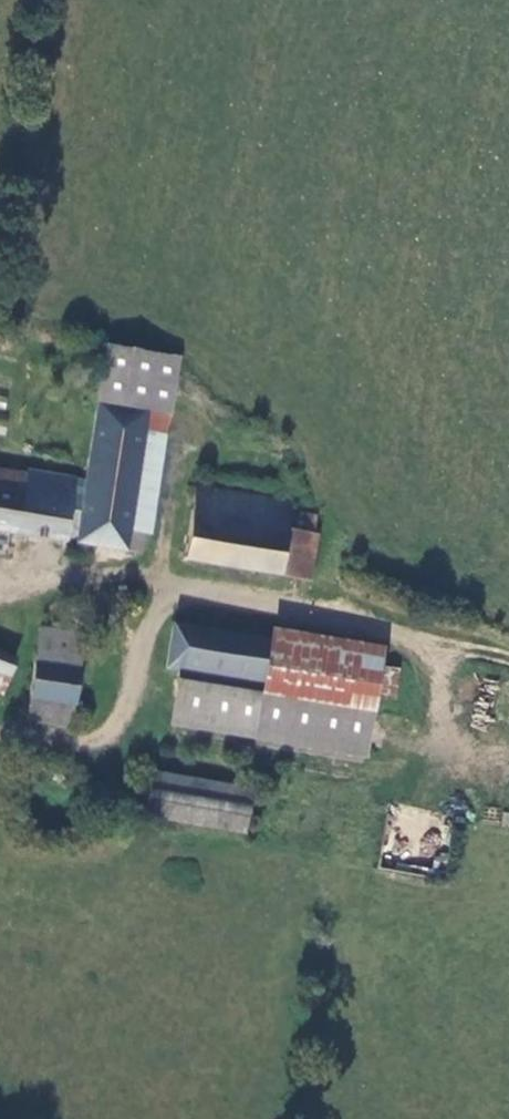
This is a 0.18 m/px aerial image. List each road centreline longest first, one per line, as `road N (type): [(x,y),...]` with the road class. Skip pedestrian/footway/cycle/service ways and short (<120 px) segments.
road 1 (unclassified): [(0,737),(74,745),(114,732),(164,608),(196,586),(319,607),(417,634),(446,658)]

